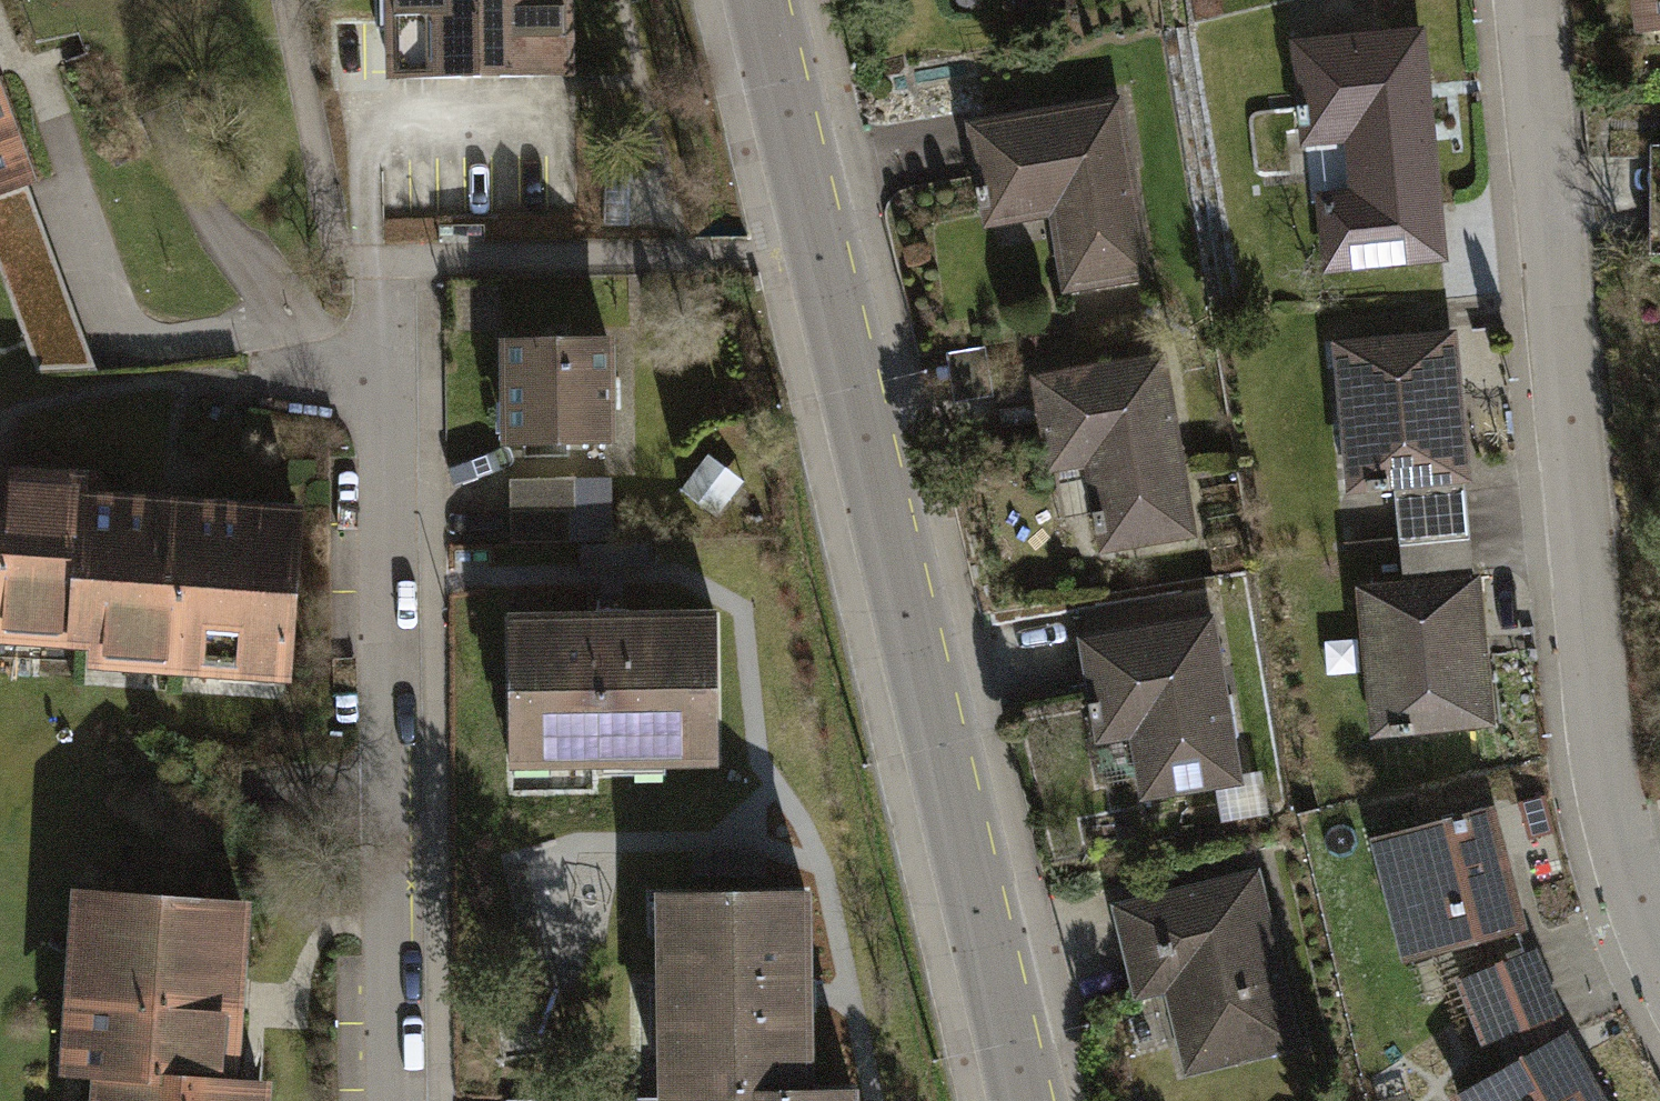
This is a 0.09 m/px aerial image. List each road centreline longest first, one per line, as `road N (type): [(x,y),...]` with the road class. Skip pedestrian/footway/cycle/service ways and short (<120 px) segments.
road 1 (residential): [(413,1100),(390,380),(426,270),(817,260)]
road 2 (residential): [(1527,0),(1587,641),(1618,815),(1659,941)]
road 3 (tertiary): [(1021,1100),(817,260)]
road 4 (tertiary): [(817,260),(754,0)]

